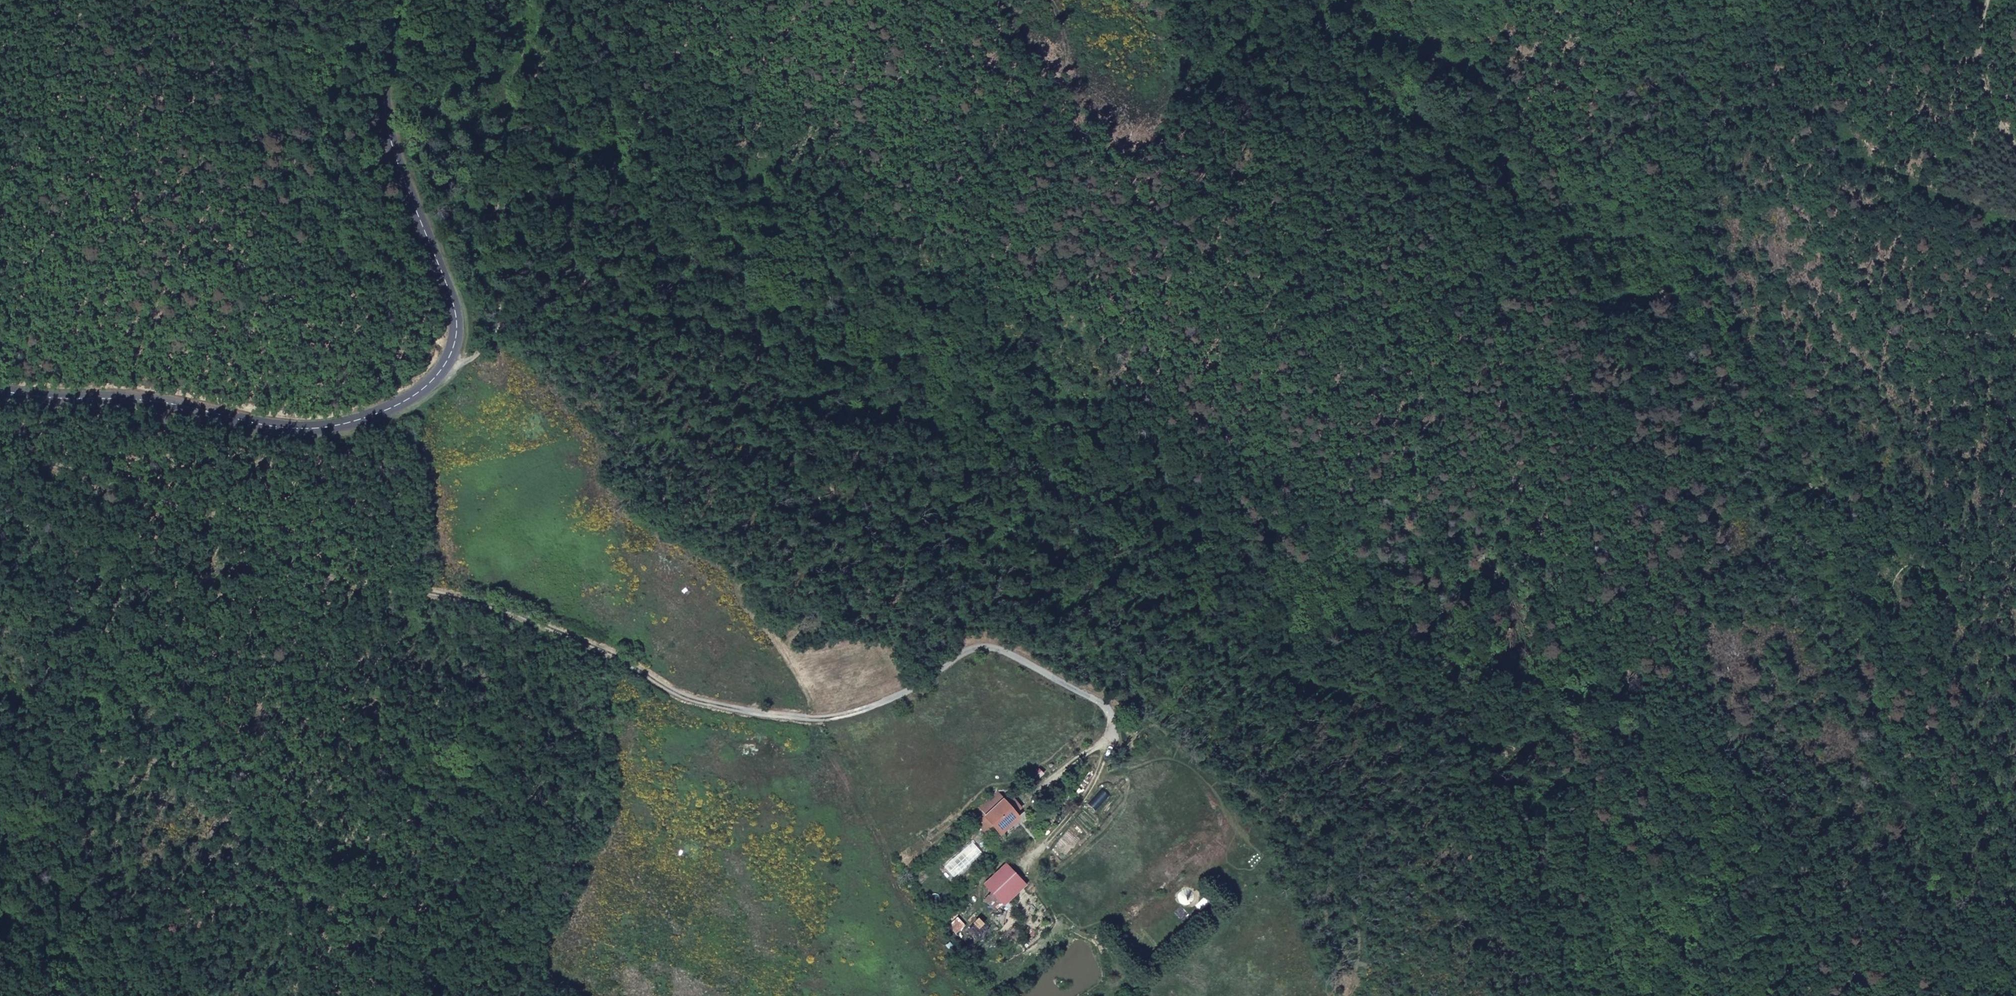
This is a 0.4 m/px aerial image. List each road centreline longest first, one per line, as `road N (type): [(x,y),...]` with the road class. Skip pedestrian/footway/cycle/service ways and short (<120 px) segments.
road 1 (unclassified): [(0,428),(60,464),(189,510),(267,551),(378,586),(468,597),(621,656),(678,694),(707,702),(821,718),(854,713),(954,658),(999,647),(1116,720),(1116,732),(1033,790)]
road 2 (secondary): [(0,388),(156,400),(317,429),(394,408),(427,387),(450,359),(455,309),(389,109),(392,31),(406,0)]
road 3 (track): [(1987,0),(1977,44),(1980,83),(2015,148)]

